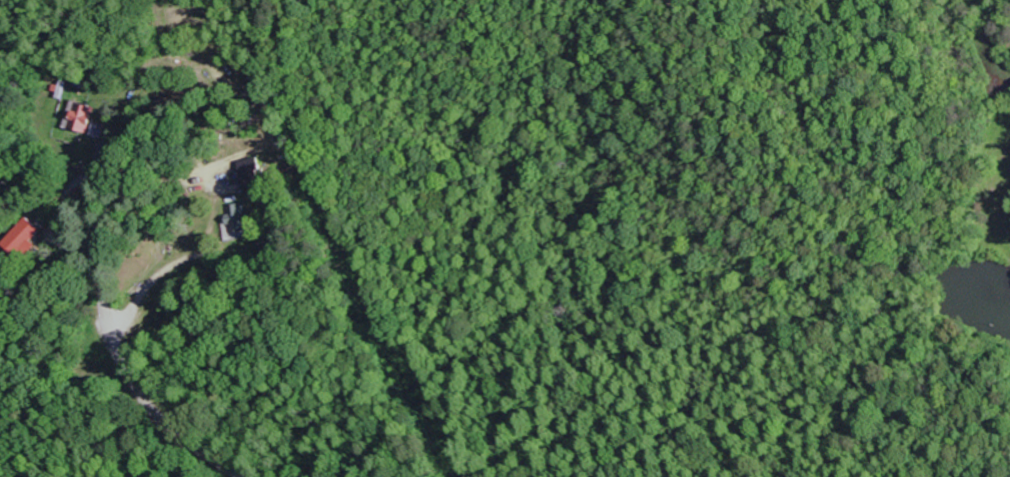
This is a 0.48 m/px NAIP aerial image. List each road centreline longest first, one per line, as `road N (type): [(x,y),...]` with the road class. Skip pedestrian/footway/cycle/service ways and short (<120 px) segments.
road 1 (residential): [(243,476),(152,406),(106,320),(96,160),(102,142)]

